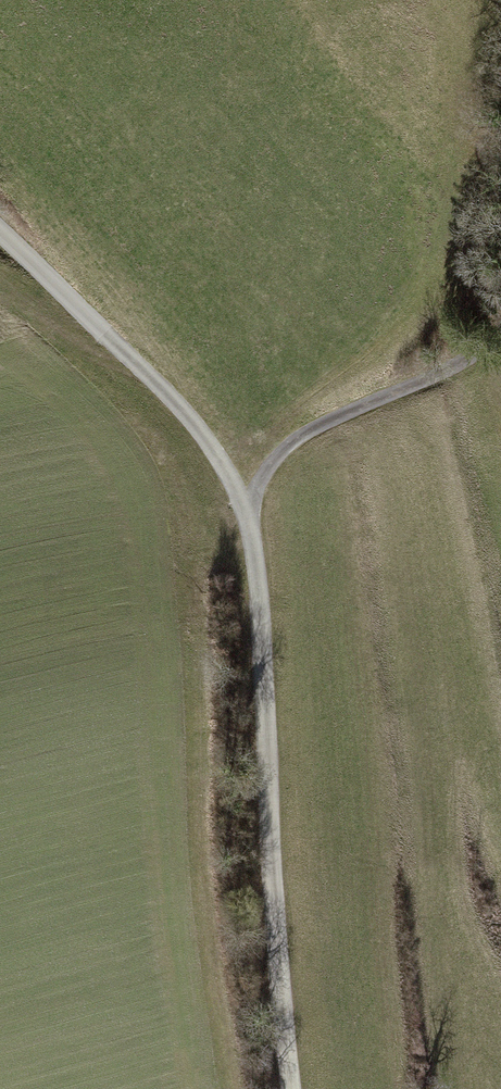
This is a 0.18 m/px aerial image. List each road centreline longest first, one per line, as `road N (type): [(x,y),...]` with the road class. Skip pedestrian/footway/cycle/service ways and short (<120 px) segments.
road 1 (track): [(296,1088),(252,505)]
road 2 (track): [(252,505),(246,474),(0,221)]
road 3 (track): [(242,1088),(212,960),(203,733)]
road 4 (track): [(500,330),(471,357),(301,440),(277,457),(252,505)]

